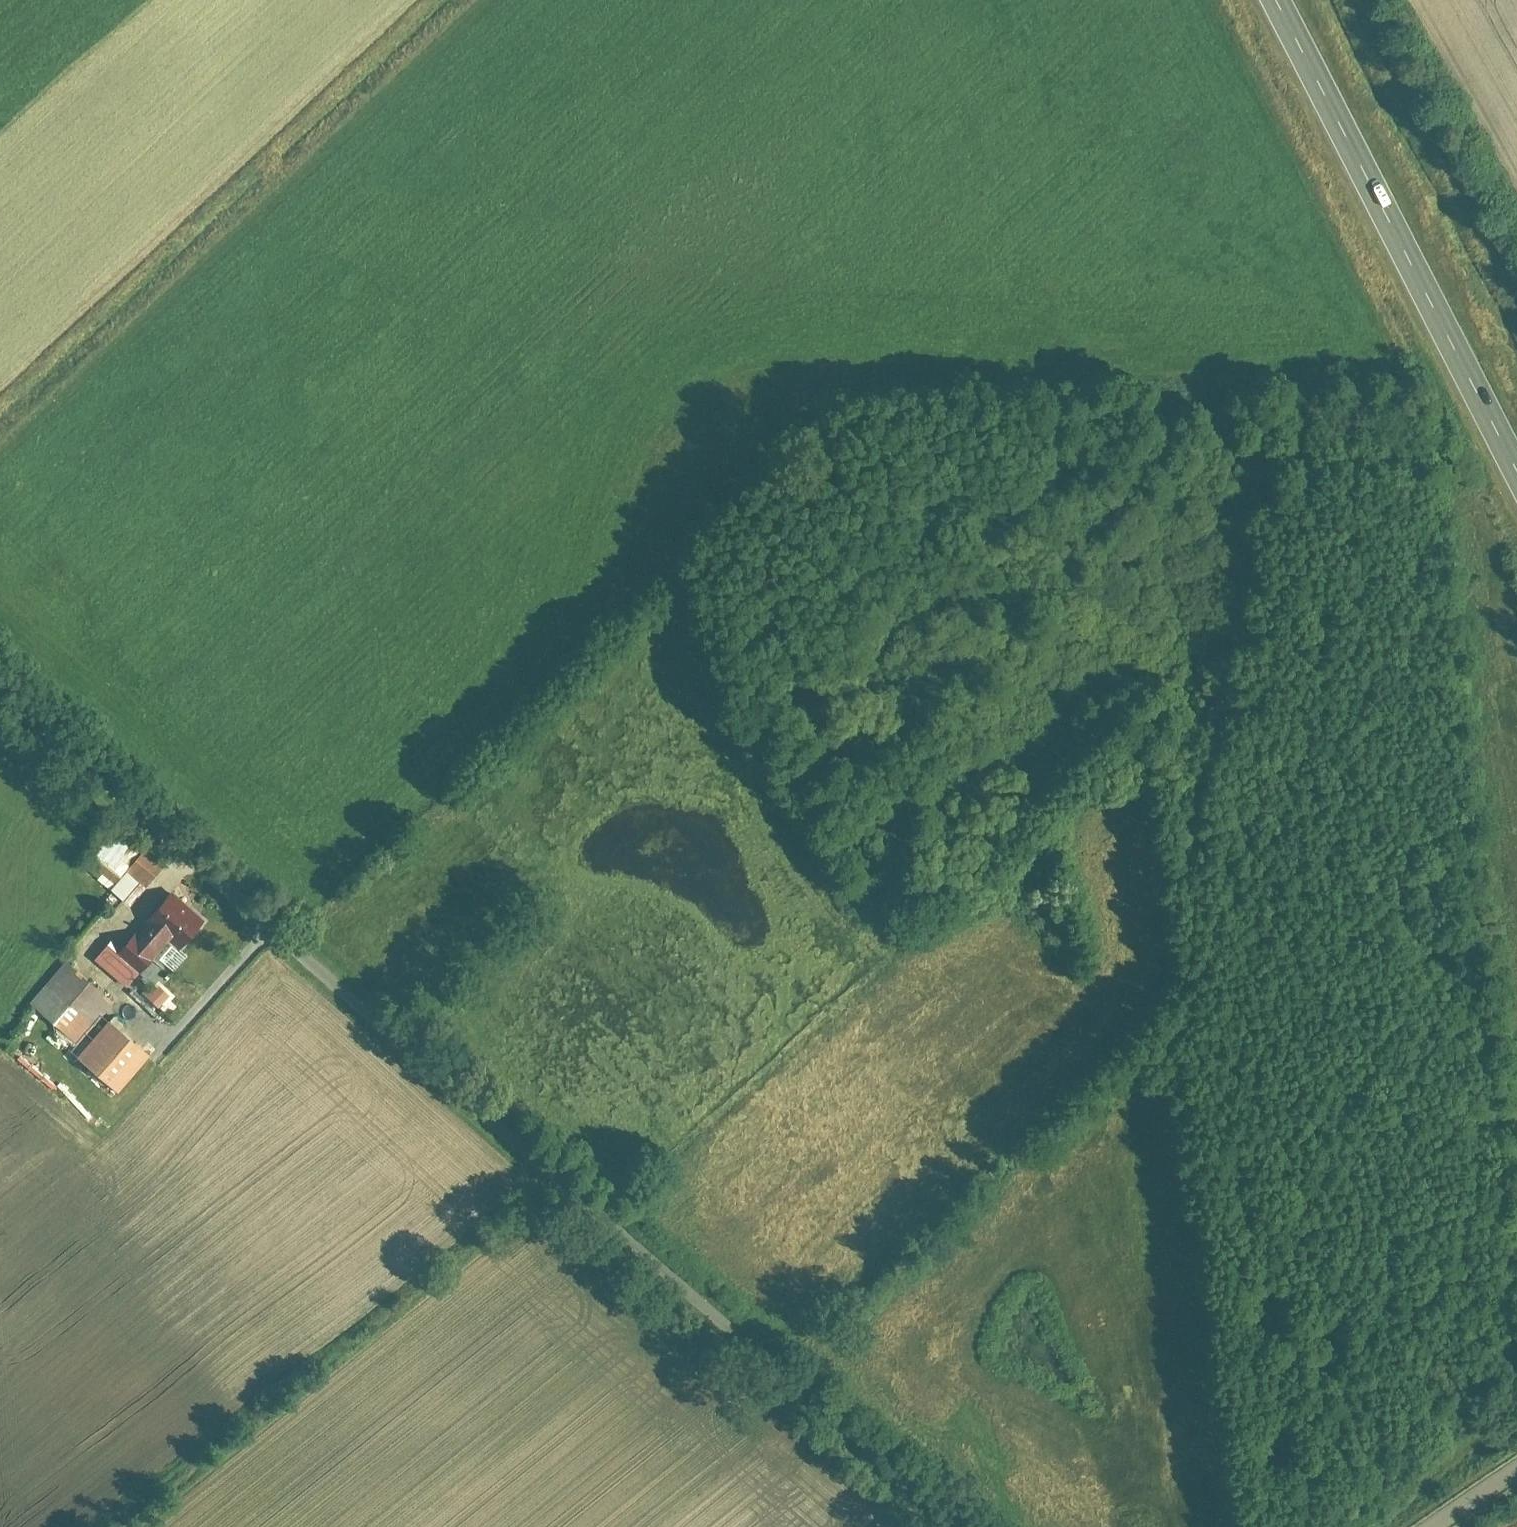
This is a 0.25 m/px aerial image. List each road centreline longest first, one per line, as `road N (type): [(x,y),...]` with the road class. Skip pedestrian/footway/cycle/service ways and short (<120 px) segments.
road 1 (residential): [(0,691),(951,1526)]
road 2 (primary): [(1276,0),(1516,473)]

